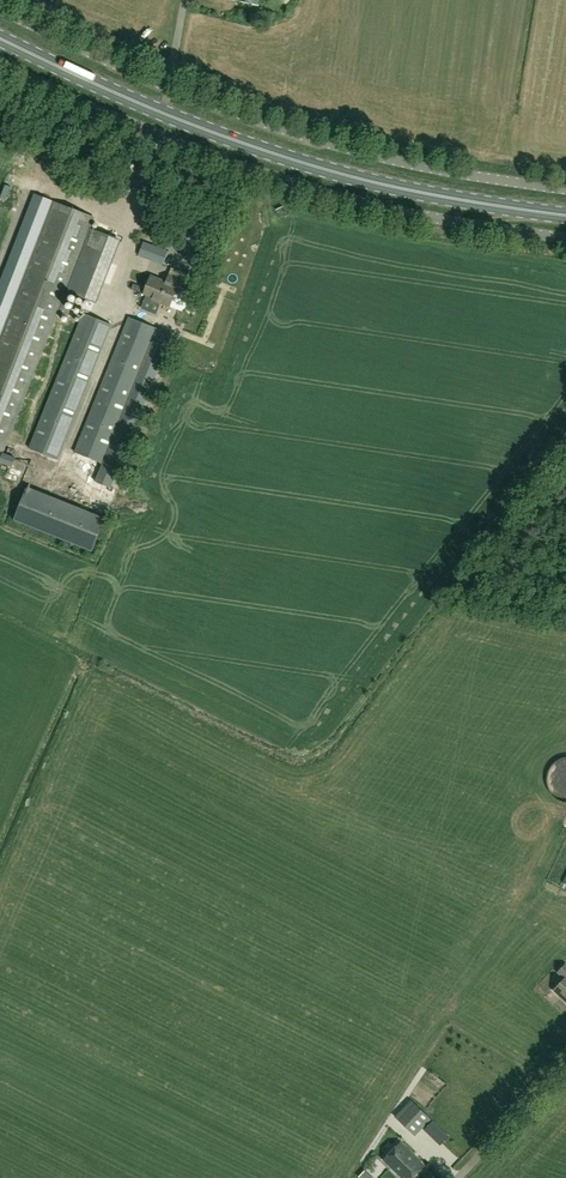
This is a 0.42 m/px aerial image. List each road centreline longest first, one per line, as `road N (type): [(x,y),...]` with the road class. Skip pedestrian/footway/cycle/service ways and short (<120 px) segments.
road 1 (primary): [(565,215),(449,197),(265,151),(0,38)]
road 2 (unclassified): [(565,192),(306,138),(0,14)]
road 3 (unclassified): [(565,239),(462,224),(266,177),(0,64)]
road 4 (unclassified): [(459,1177),(565,1063)]

